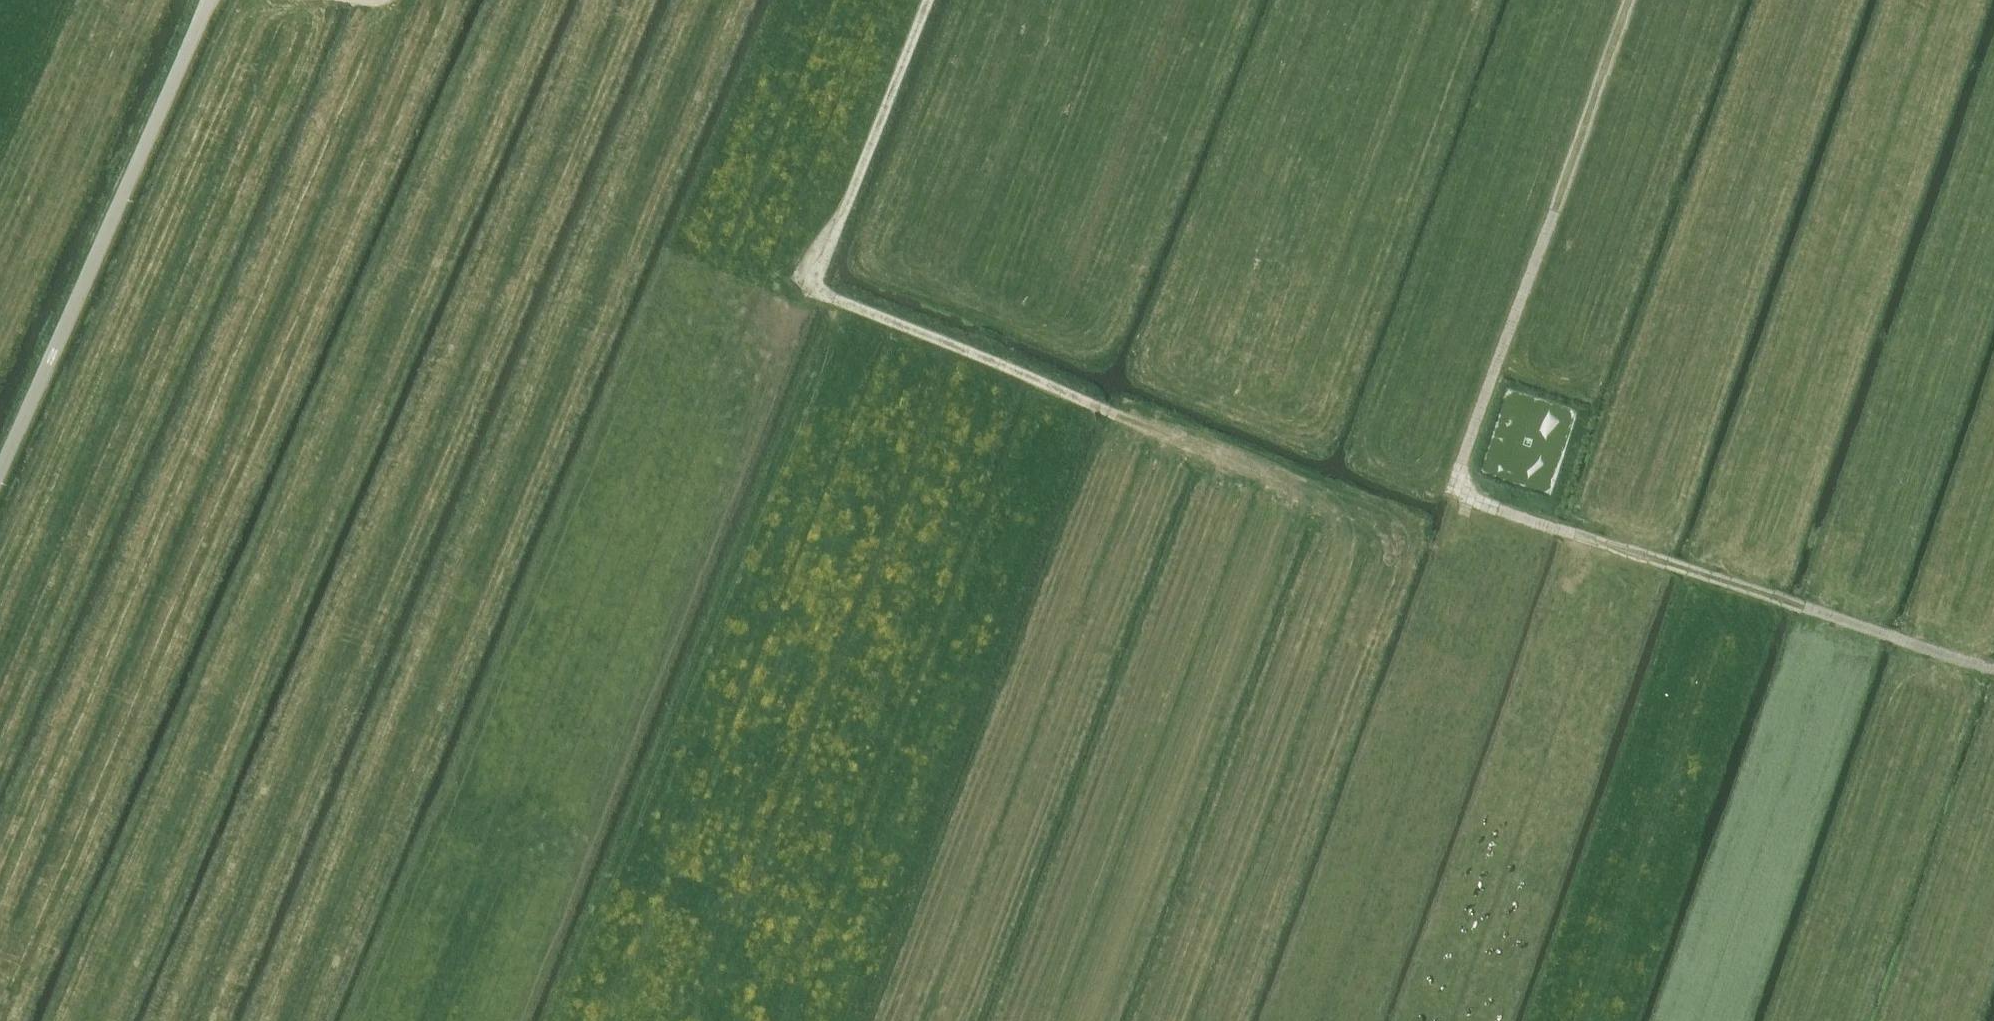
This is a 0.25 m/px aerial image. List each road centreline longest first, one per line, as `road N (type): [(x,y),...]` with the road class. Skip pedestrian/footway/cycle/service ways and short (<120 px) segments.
road 1 (track): [(1634,0),(1460,488),(1504,509),(1993,666)]
road 2 (track): [(1351,505),(815,285),(931,0)]
road 3 (unclassified): [(0,474),(209,0)]

